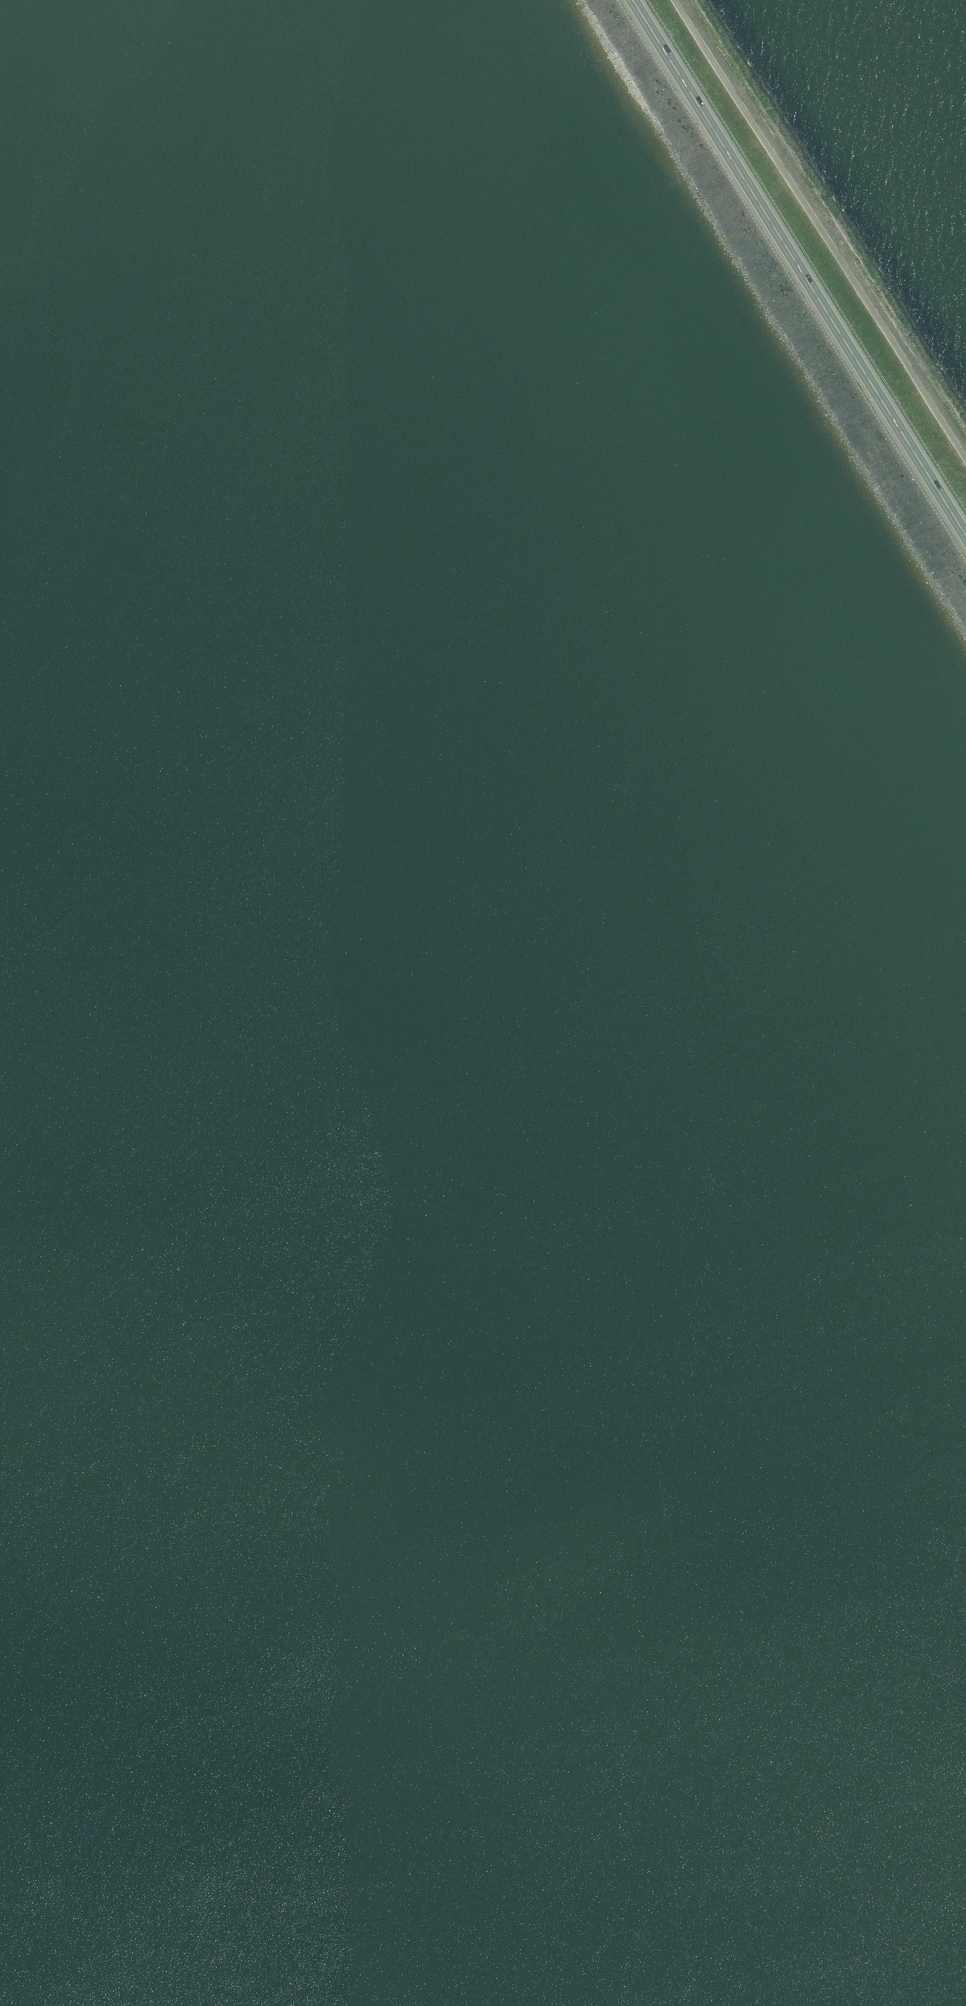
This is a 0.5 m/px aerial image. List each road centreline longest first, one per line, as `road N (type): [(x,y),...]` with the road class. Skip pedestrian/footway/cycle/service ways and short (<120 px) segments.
road 1 (trunk): [(965,534),(633,0)]

